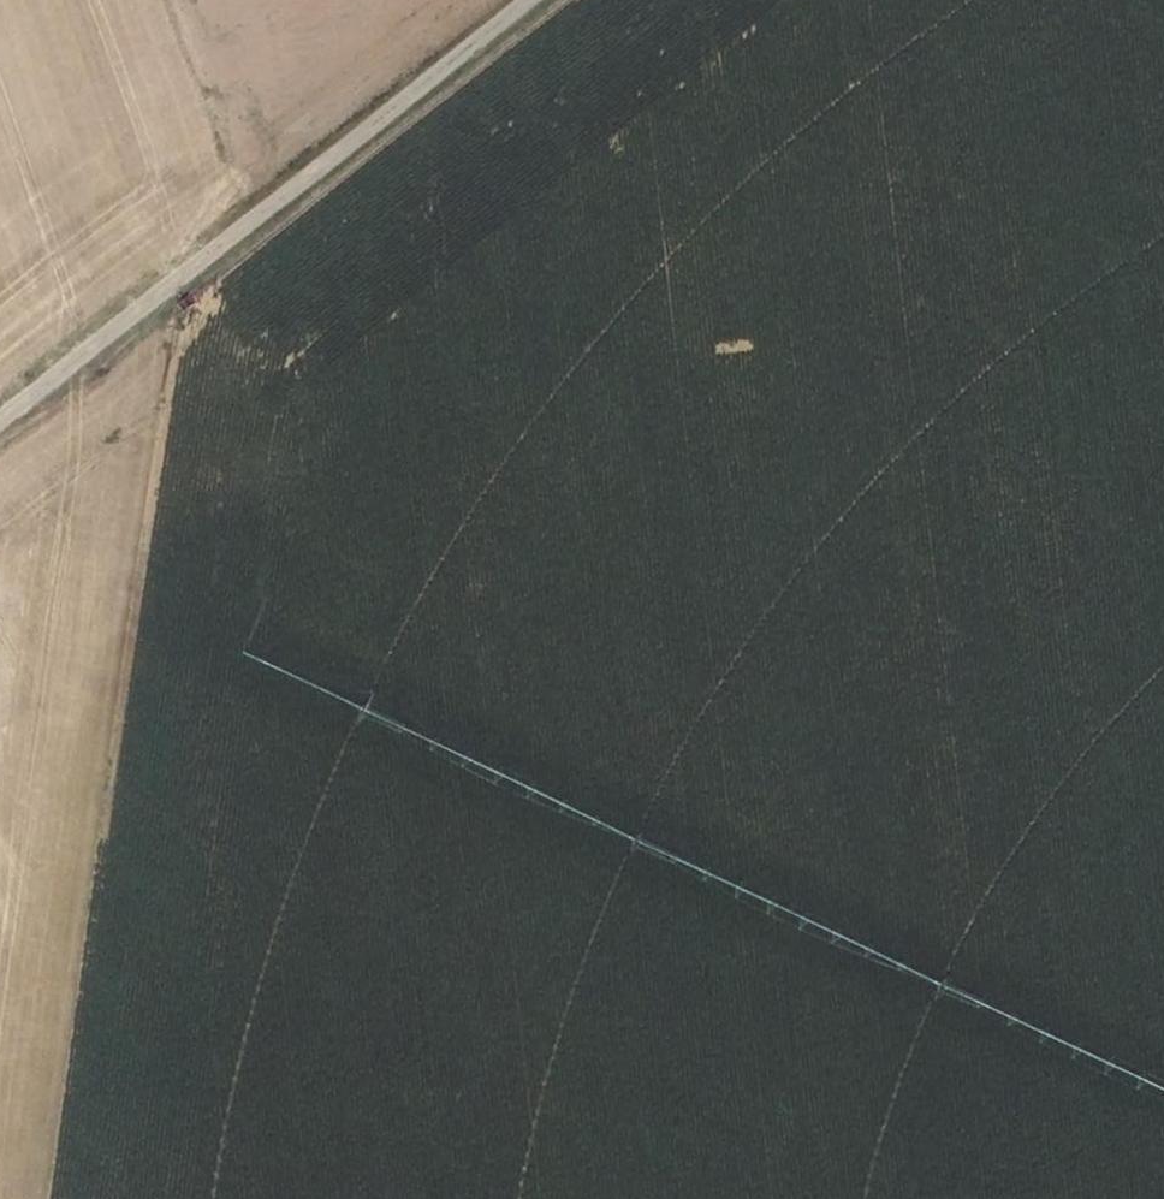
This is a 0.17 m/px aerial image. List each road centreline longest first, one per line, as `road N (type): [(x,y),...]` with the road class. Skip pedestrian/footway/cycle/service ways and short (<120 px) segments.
road 1 (track): [(0,406),(522,0)]

